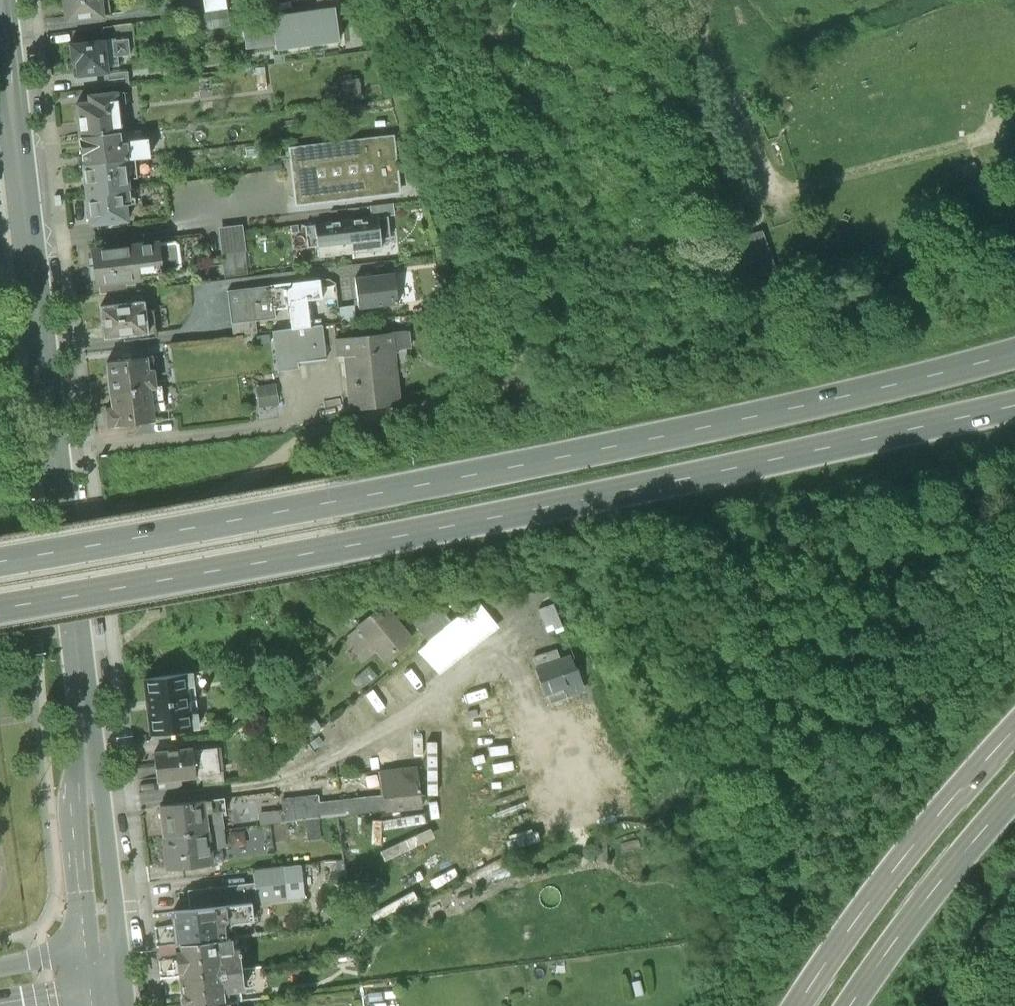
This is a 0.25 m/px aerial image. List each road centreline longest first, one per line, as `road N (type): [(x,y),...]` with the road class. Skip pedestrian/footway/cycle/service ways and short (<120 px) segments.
road 1 (trunk): [(1014,354),(329,501),(0,560)]
road 2 (trunk): [(0,606),(1014,411)]
road 3 (secondary): [(84,732),(0,8)]
road 4 (primary): [(1014,739),(894,874),(803,1005)]
road 5 (primary): [(853,1005),(894,942),(1014,801)]
road 6 (secondary): [(84,732),(74,796),(83,910),(104,951)]
road 7 (secondary): [(104,951),(113,908),(84,732)]

